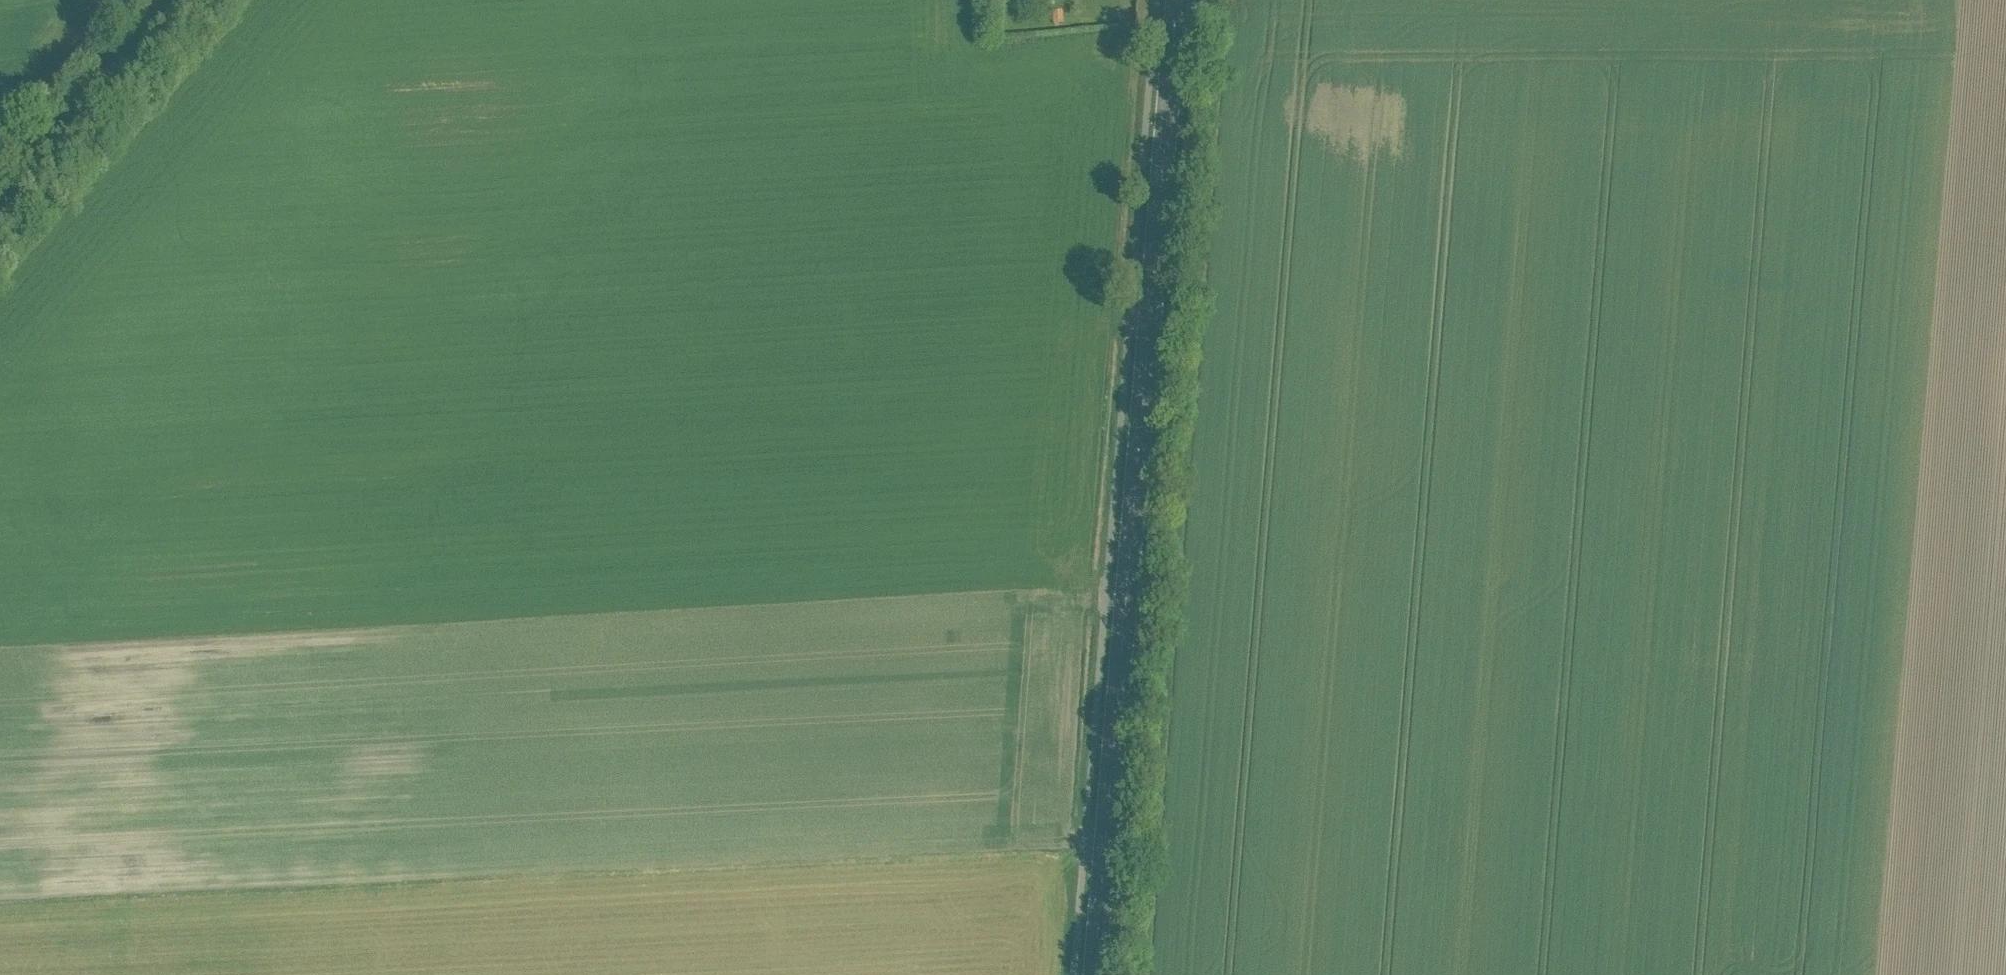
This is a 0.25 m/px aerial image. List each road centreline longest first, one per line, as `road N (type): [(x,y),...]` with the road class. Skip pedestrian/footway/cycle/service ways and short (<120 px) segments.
road 1 (tertiary): [(1176,0),(1095,974)]

